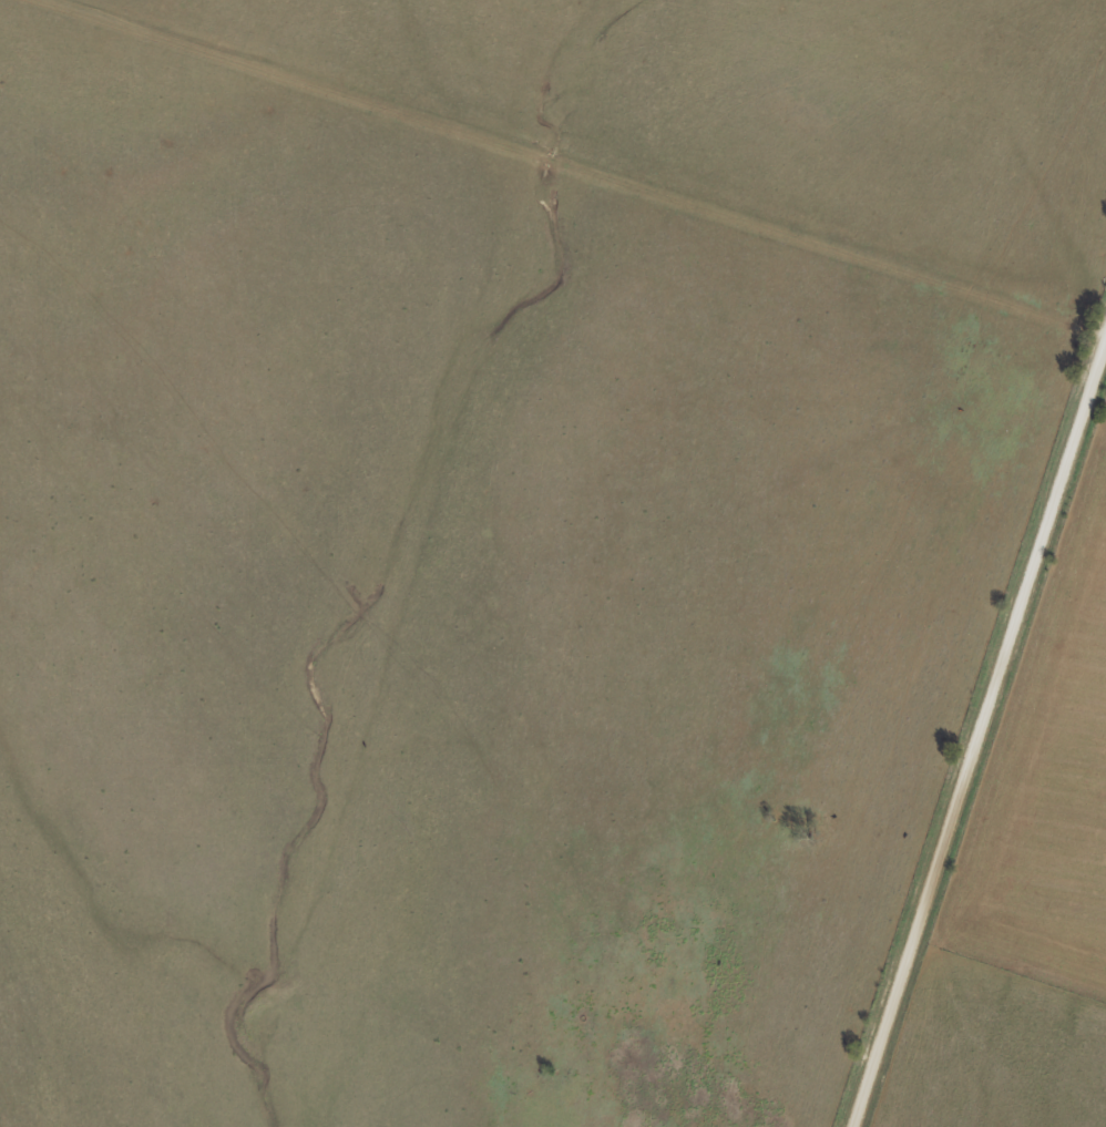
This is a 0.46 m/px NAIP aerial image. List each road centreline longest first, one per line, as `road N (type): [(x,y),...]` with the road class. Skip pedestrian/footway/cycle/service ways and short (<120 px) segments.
road 1 (residential): [(854,1126),(1105,363)]

